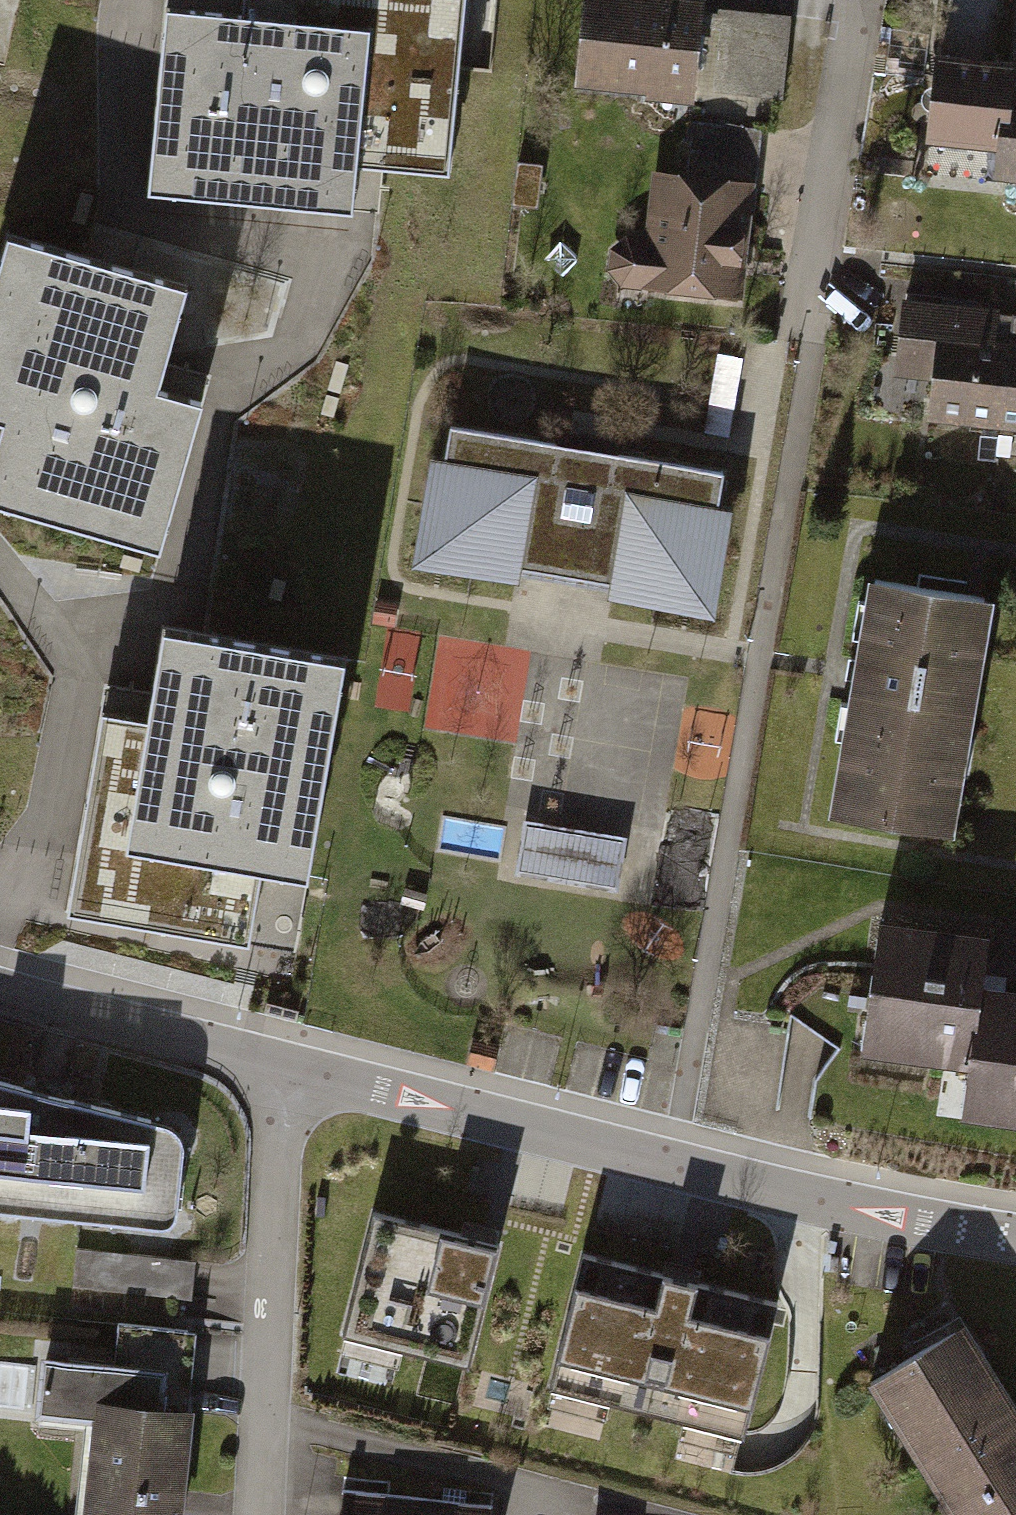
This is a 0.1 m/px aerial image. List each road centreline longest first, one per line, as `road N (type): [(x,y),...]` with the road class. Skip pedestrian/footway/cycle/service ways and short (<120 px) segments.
road 1 (residential): [(288,1071),(680,1168),(1015,1239)]
road 2 (residential): [(288,1071),(263,1514)]
road 3 (residential): [(849,0),(815,337)]
road 4 (residential): [(0,983),(288,1071)]

